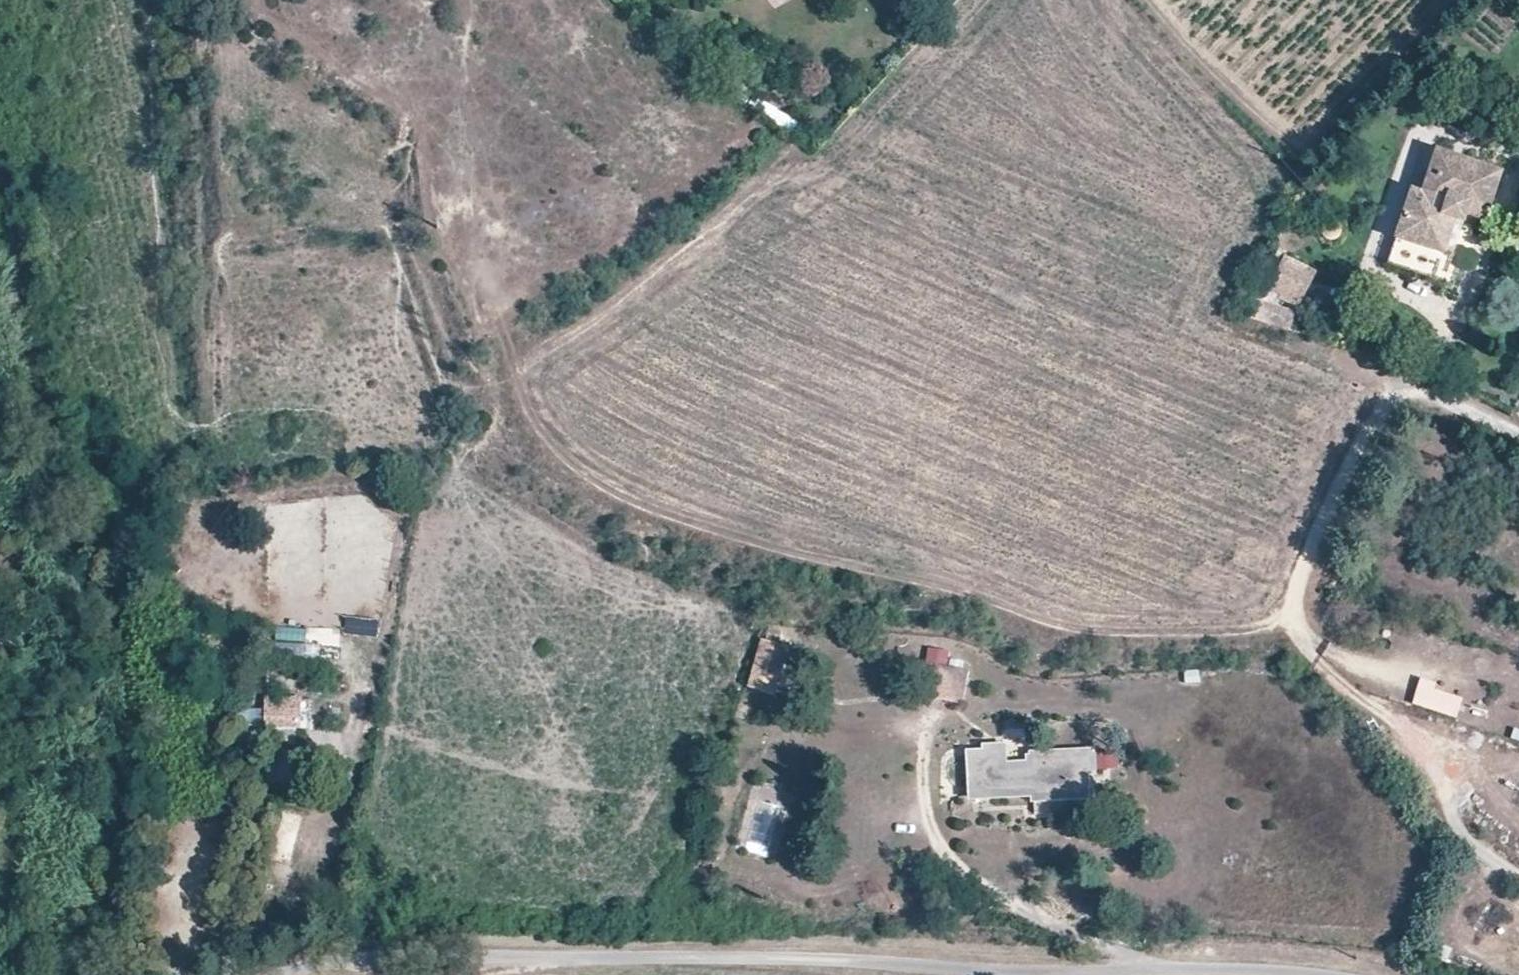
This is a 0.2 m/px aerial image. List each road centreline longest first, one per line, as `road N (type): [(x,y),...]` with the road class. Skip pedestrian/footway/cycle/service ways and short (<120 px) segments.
road 1 (unclassified): [(270,974),(322,959),(790,954),(1331,974)]

